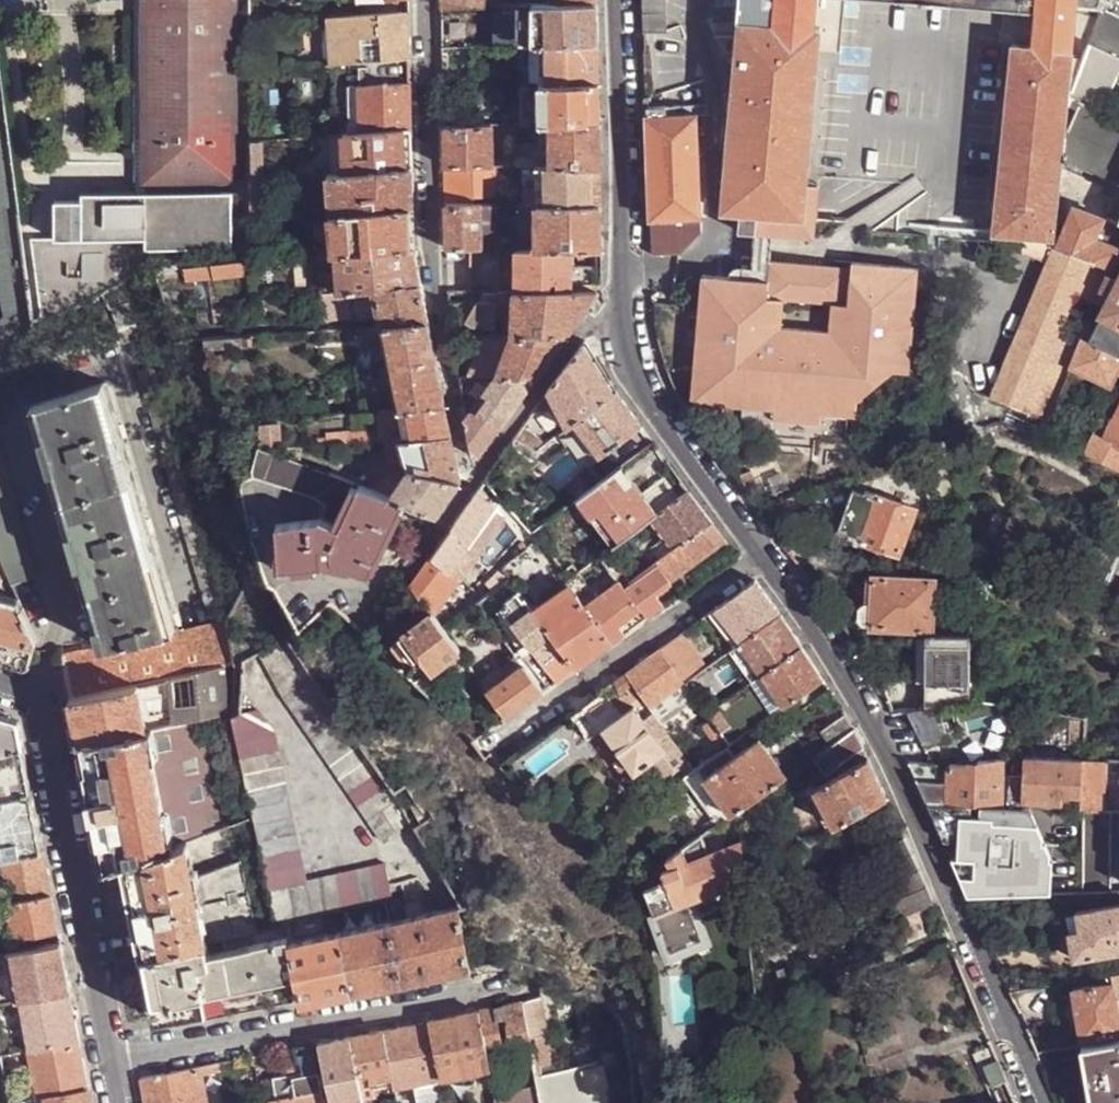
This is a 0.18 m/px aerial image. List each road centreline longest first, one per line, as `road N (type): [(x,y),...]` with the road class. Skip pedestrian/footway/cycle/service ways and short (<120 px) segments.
road 1 (residential): [(761,557),(870,721),(1036,1102)]
road 2 (unclassified): [(109,1063),(42,702),(0,690)]
road 3 (unclassified): [(109,1063),(508,988)]
road 4 (residential): [(490,750),(761,557)]
road 5 (residential): [(623,277),(625,346),(635,374),(761,557)]
road 6 (residential): [(428,0),(434,300)]
road 7 (residential): [(623,277),(450,514)]
road 8 (residential): [(616,0),(623,277)]

